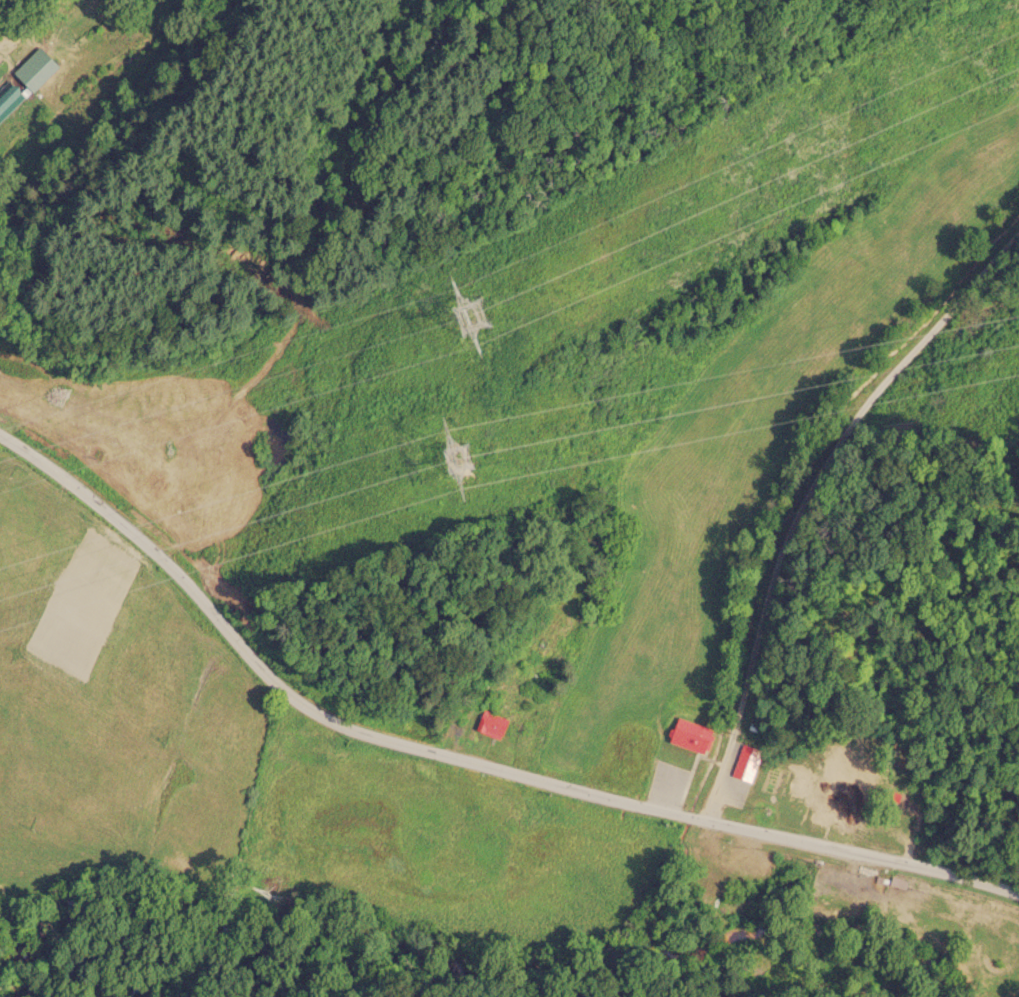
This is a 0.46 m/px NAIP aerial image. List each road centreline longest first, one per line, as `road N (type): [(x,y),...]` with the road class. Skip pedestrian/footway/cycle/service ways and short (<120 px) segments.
road 1 (tertiary): [(703,819),(327,717),(258,664),(140,536),(0,433)]
road 2 (track): [(703,819),(725,760),(772,554),(803,484),(856,401),(1018,224)]
road 3 (tertiary): [(1018,893),(703,819)]

